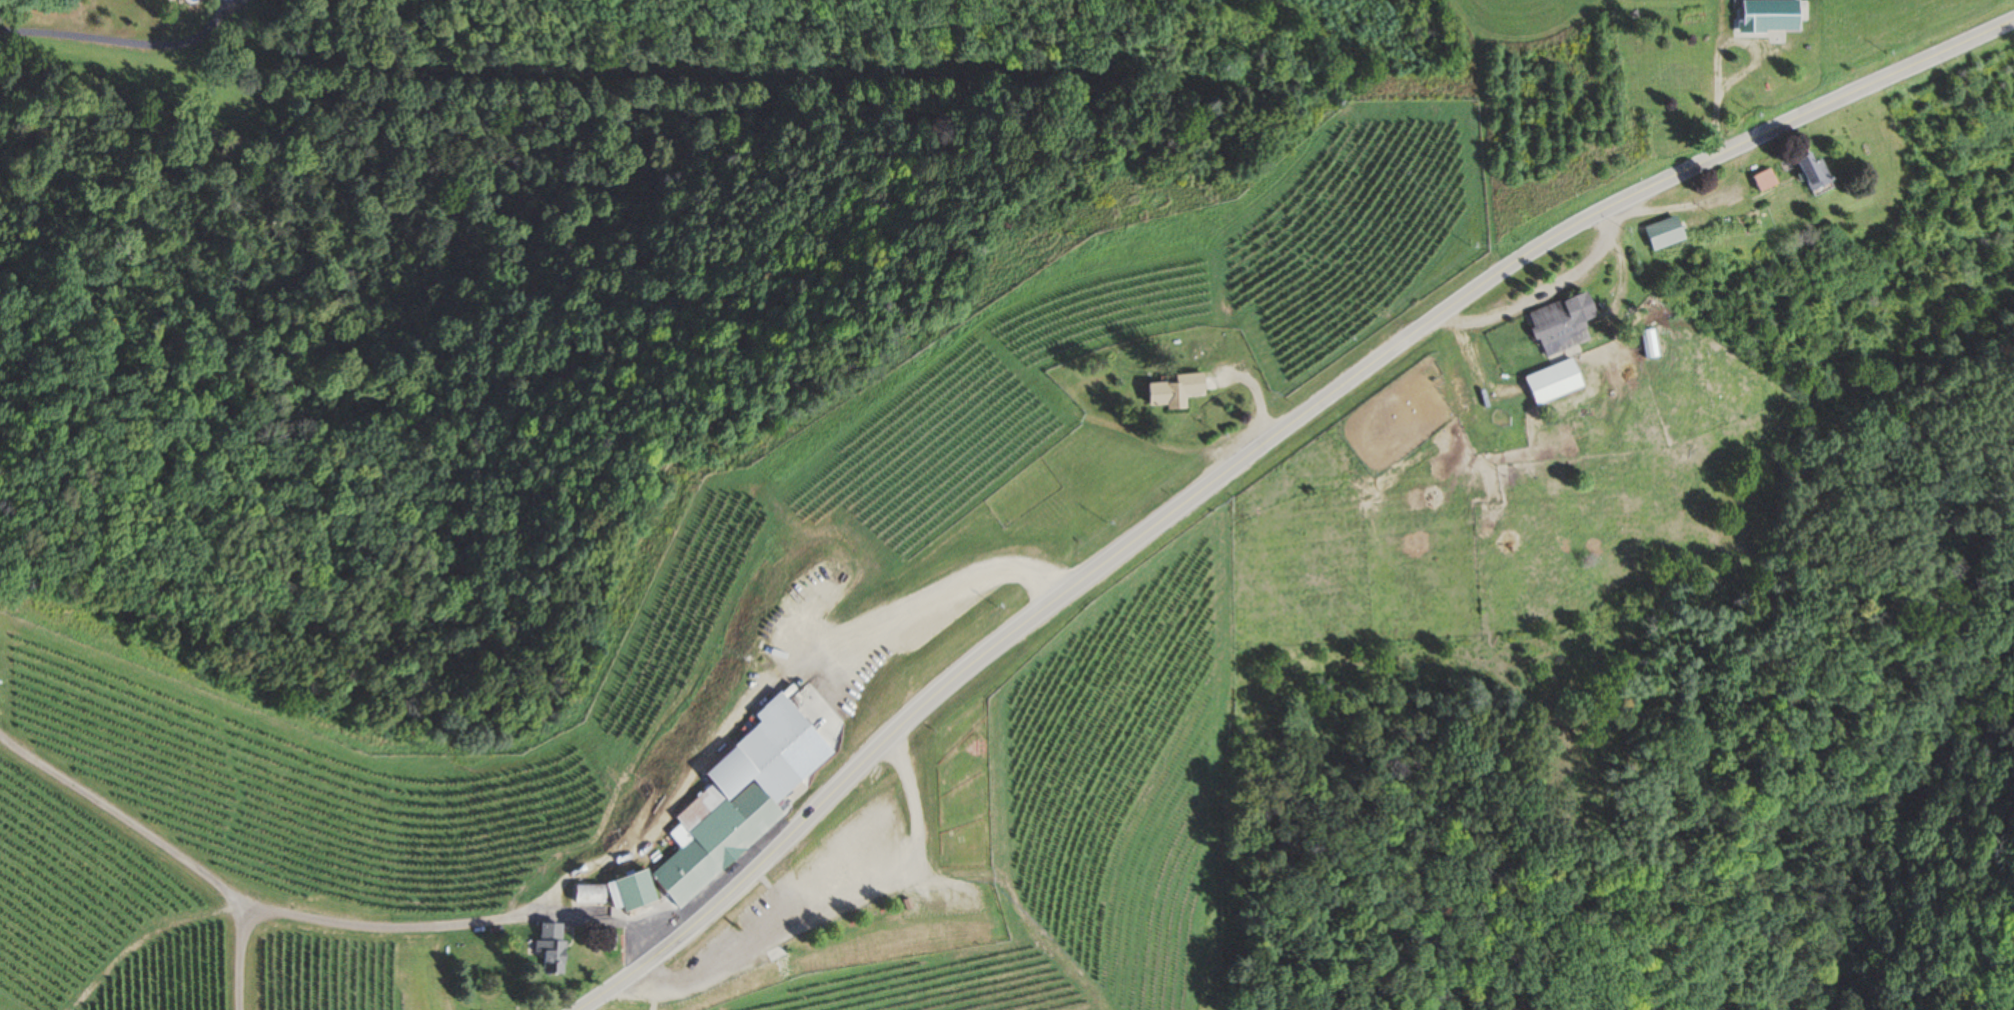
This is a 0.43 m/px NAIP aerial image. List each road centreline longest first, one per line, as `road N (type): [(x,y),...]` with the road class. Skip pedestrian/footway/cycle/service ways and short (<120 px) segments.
road 1 (primary): [(2013,26),(1518,259),(888,741),(662,965),(590,1009)]
road 2 (residential): [(0,27),(178,48)]

